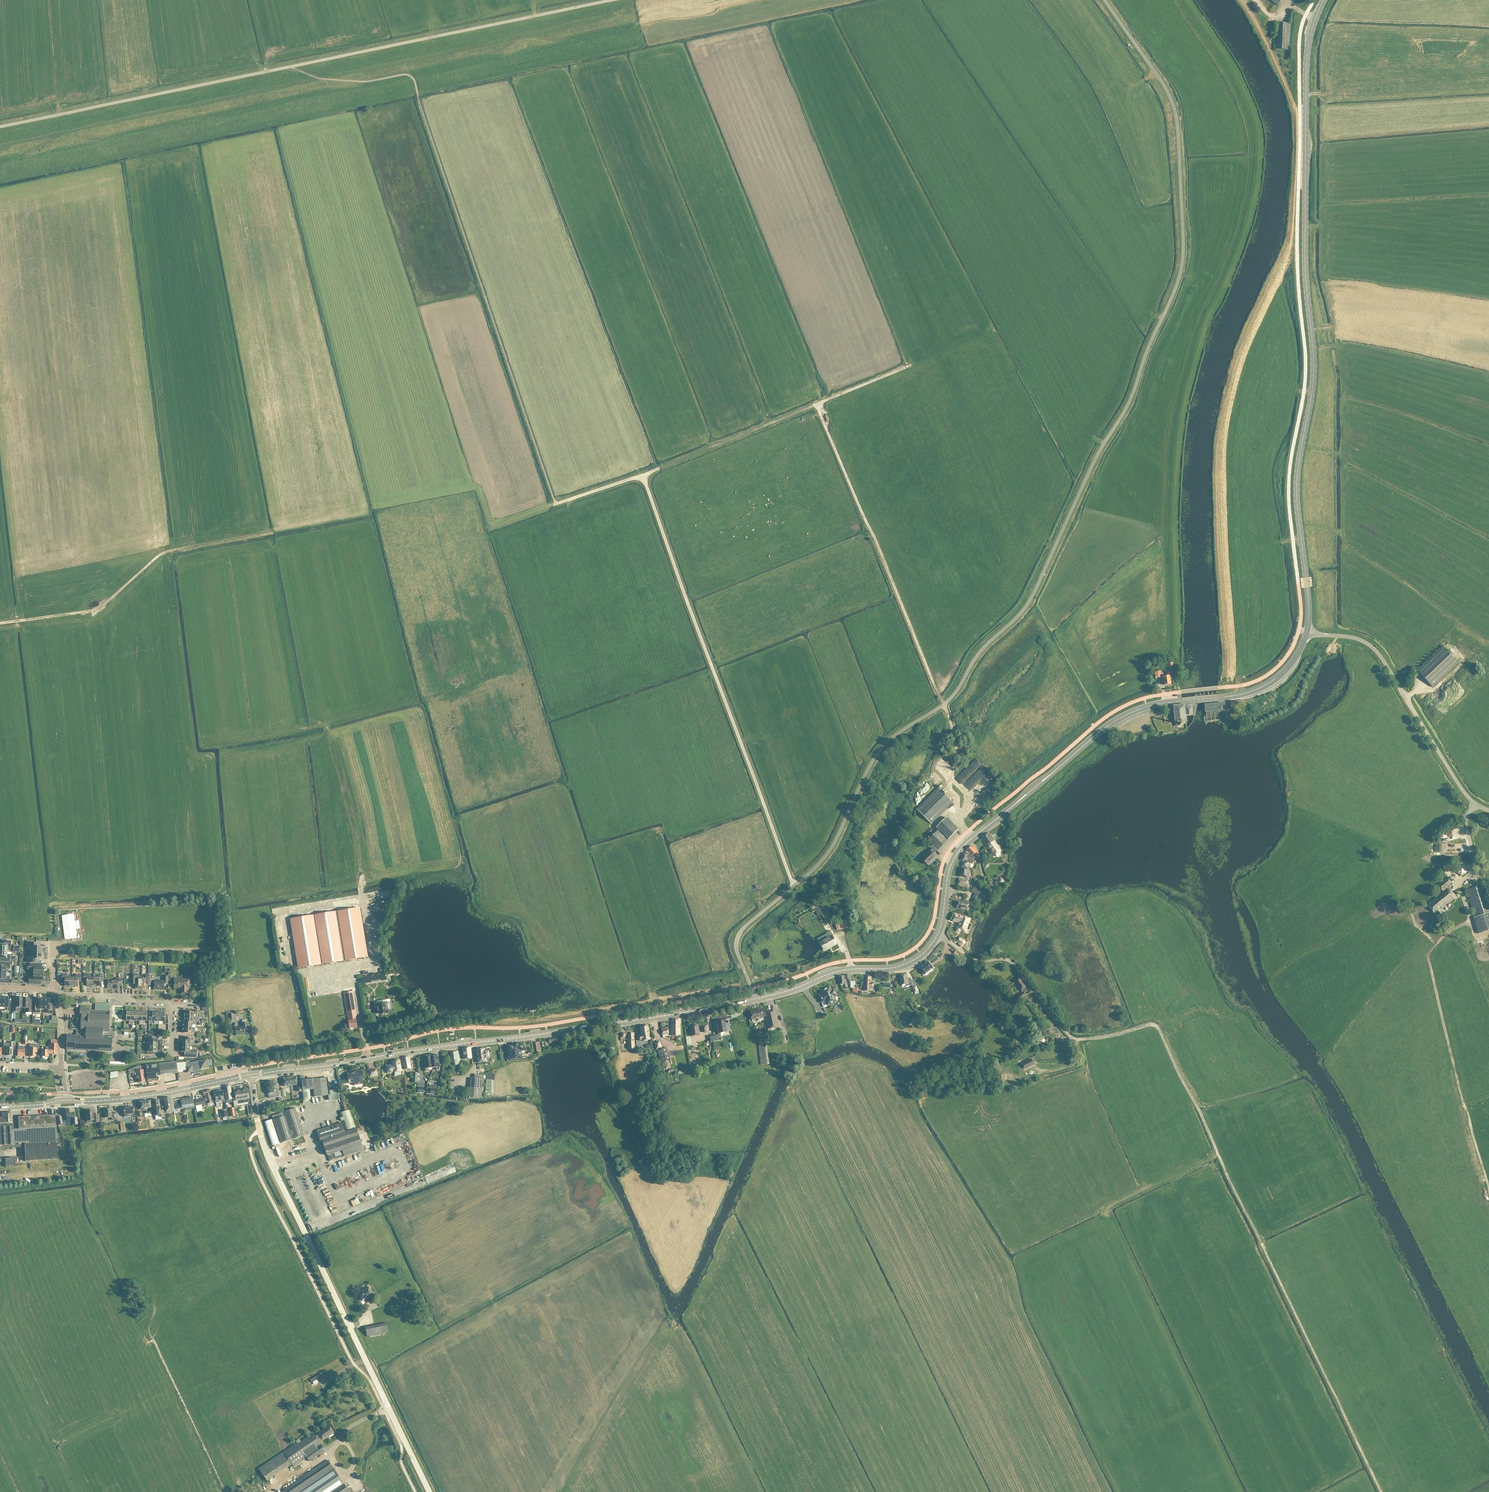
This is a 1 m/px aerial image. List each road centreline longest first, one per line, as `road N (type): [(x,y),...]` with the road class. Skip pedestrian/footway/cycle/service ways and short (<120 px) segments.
road 1 (unclassified): [(793,887),(834,844),(884,746),(948,701),(976,657),(1031,600),(1127,407),(1180,276),(1174,106),(1104,0)]
road 2 (secondary): [(756,999),(835,973),(917,959),(939,932),(951,865),(973,837),(1113,723),(1156,705),(1258,689),(1290,666),(1306,633)]
road 3 (secondary): [(1306,633),(1296,488),(1313,362),(1305,255),(1306,59),(1324,0)]
road 4 (unclassified): [(0,127),(614,0)]
road 5 (track): [(1381,1491),(1158,1028),(1078,1039)]
road 6 (secondary): [(249,1075),(756,999)]
road 7 (tertiary): [(429,1491),(265,1152),(249,1075)]
road 8 (unclassified): [(793,887),(642,475)]
road 9 (unclassified): [(642,475),(903,368)]
road 10 (unclassified): [(1306,633),(1374,649),(1466,797),(1488,810)]
road 11 (secondary): [(63,1101),(133,1098),(249,1075)]
road 12 (unclassified): [(751,989),(738,935),(793,887)]

